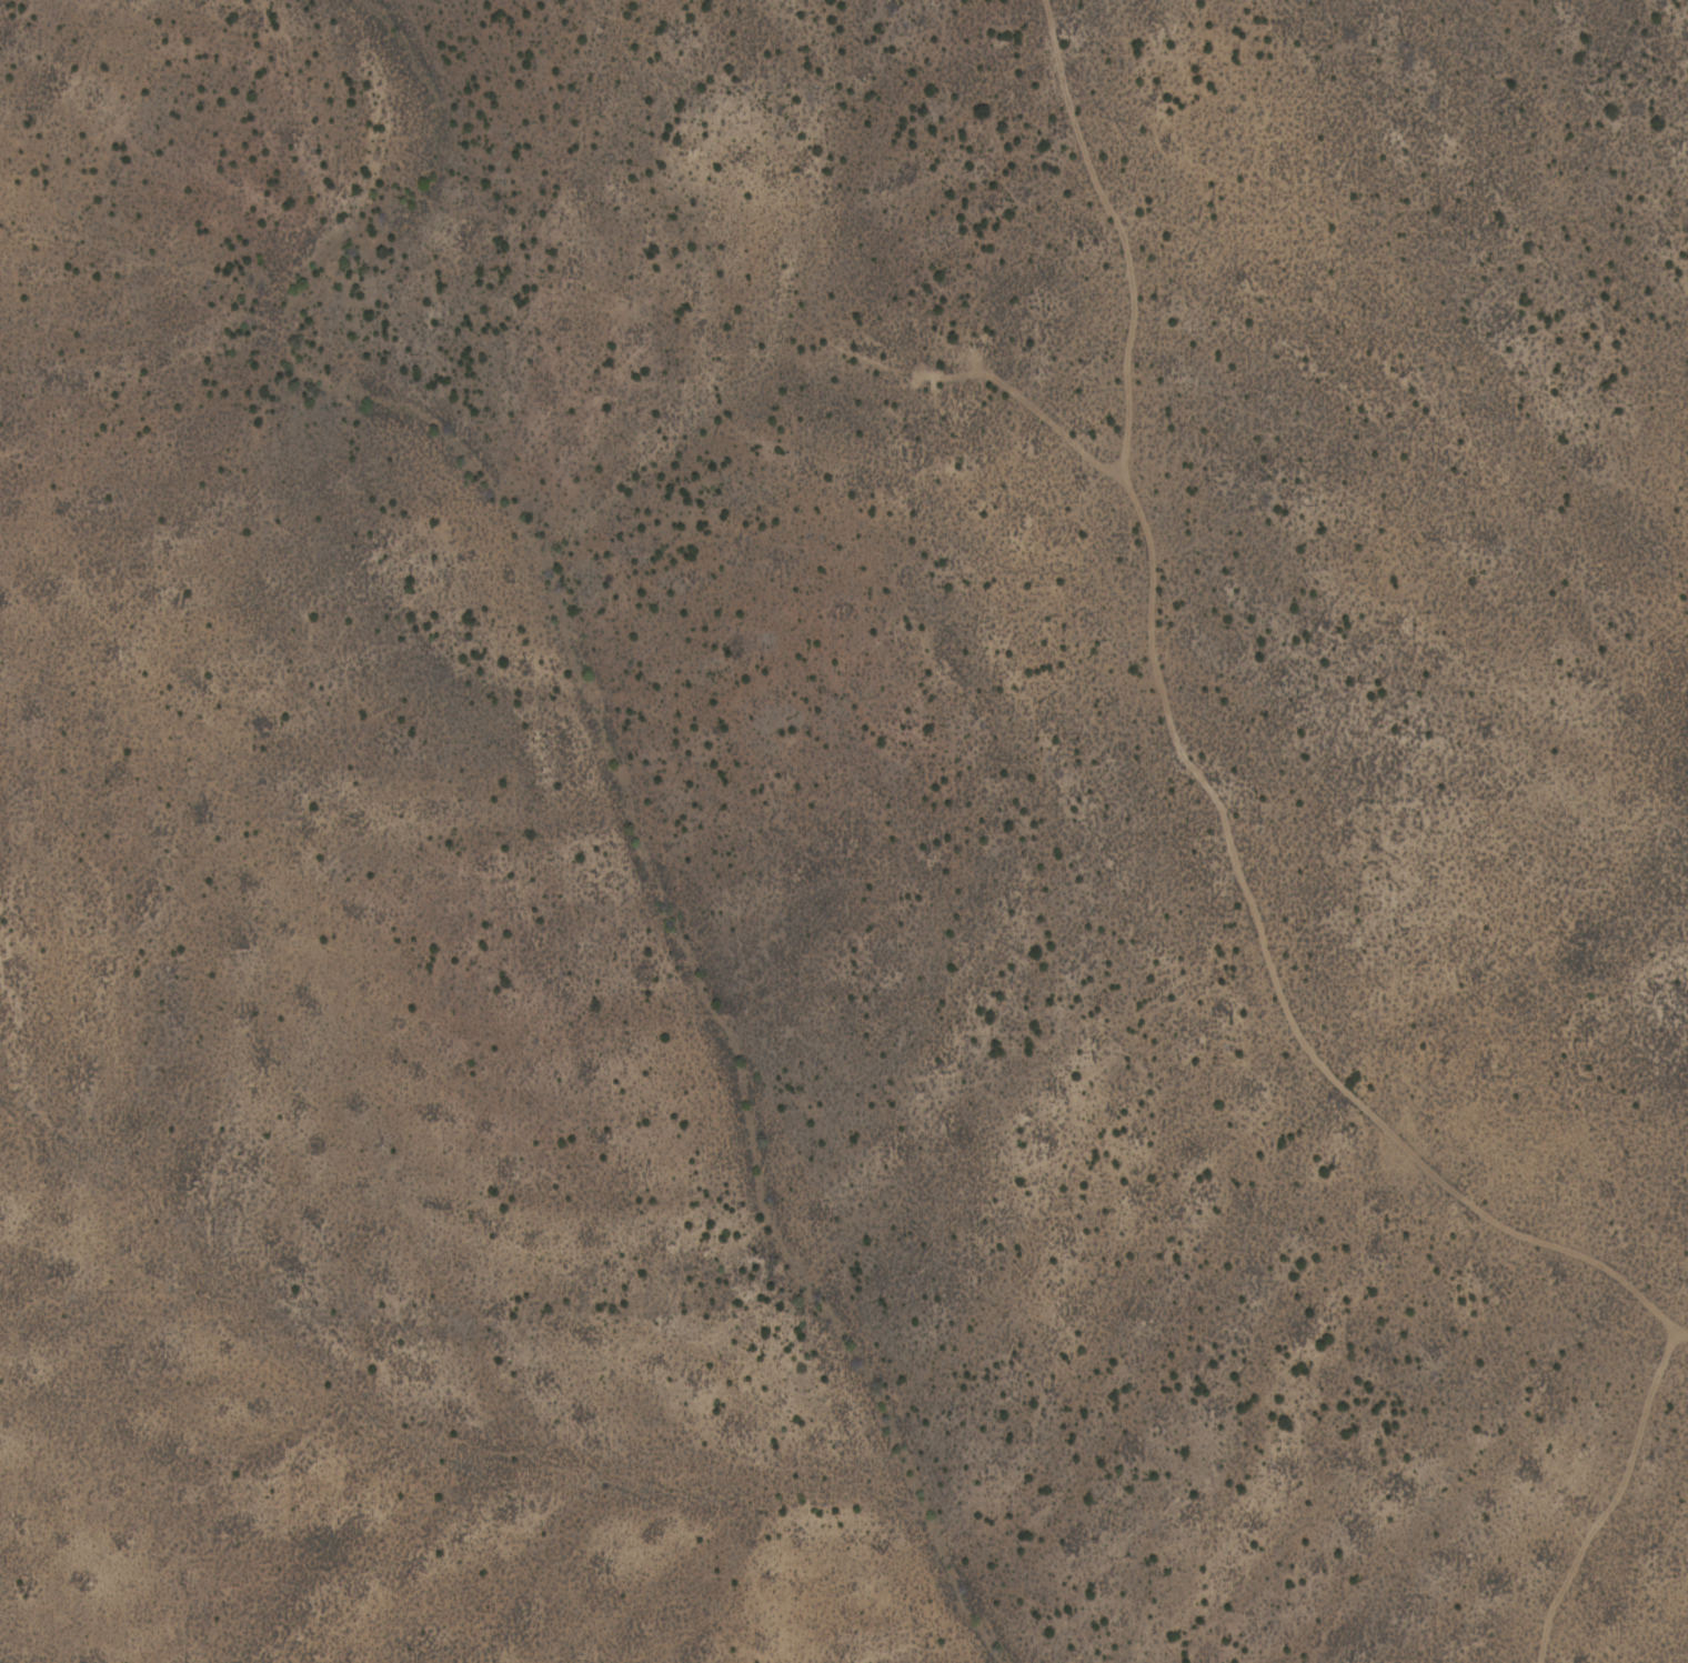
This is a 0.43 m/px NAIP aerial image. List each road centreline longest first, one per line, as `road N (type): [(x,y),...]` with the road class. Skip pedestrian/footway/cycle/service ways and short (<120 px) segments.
road 1 (track): [(1065,0),(1091,46),(1137,181),(1148,448),(1207,690),(1302,832),(1349,979),(1425,1085),(1537,1169),(1687,1251)]

